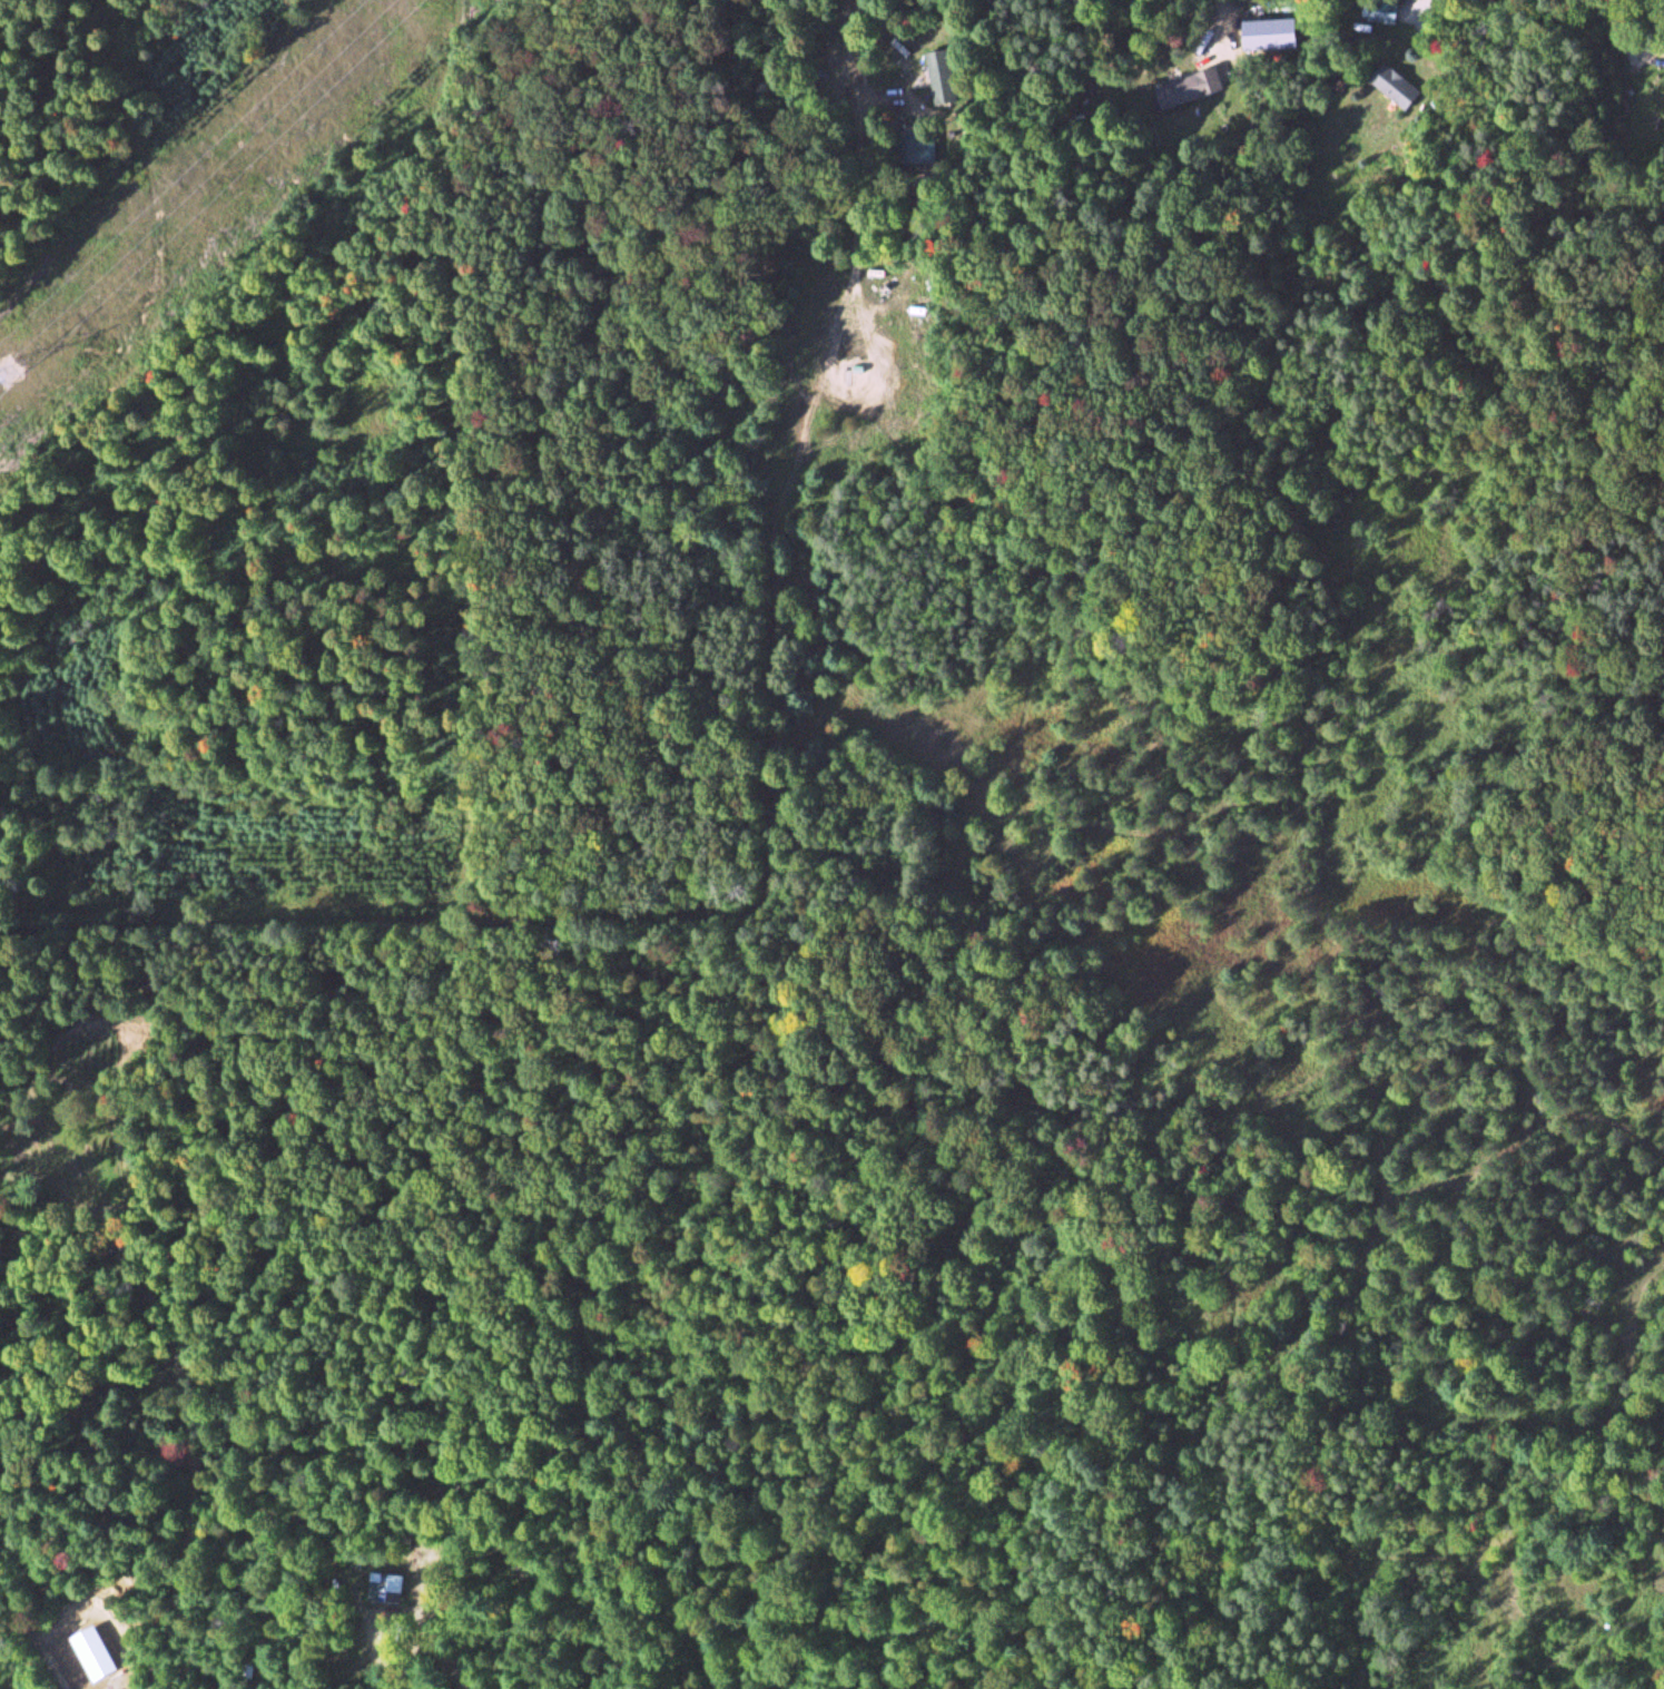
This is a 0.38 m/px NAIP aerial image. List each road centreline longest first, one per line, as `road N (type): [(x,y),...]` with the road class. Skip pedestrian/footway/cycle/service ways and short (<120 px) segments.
road 1 (track): [(453,0),(471,841),(459,901),(404,927),(0,929)]

